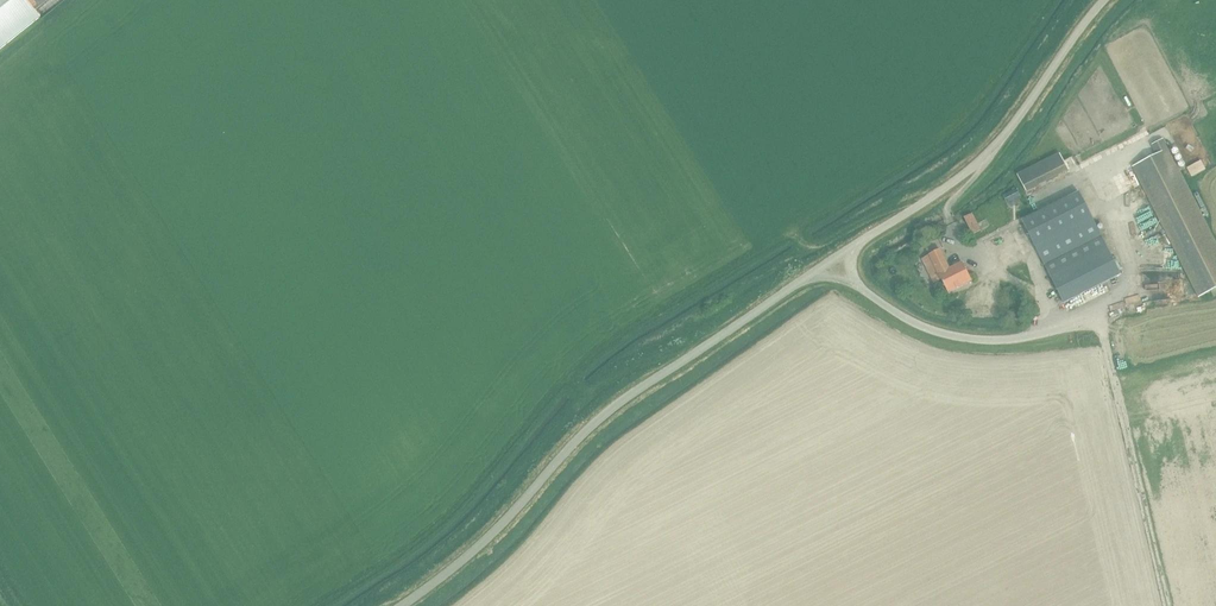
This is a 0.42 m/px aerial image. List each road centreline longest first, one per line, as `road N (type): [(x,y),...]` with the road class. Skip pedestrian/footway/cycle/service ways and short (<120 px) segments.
road 1 (unclassified): [(402,605),(502,525),(597,419),(806,279)]
road 2 (unclassified): [(858,244),(993,148),(1103,0)]

